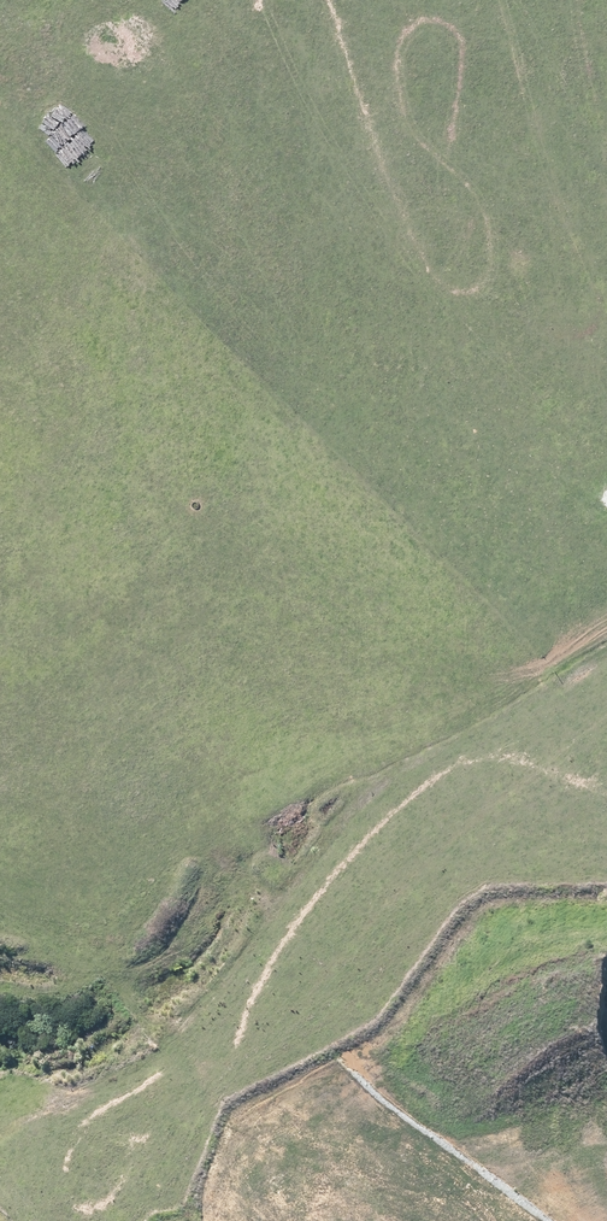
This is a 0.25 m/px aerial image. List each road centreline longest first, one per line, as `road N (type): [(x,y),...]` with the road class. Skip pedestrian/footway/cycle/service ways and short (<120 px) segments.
road 1 (unknown): [(71,1220),(239,1069),(364,985),(0,453)]
road 2 (unknown): [(606,635),(351,129),(280,23),(250,0)]
road 3 (unknown): [(0,375),(396,0)]
road 4 (unknown): [(220,775),(606,495)]
road 5 (unknown): [(353,1220),(606,1088)]
road 6 (unknown): [(129,0),(0,111)]

